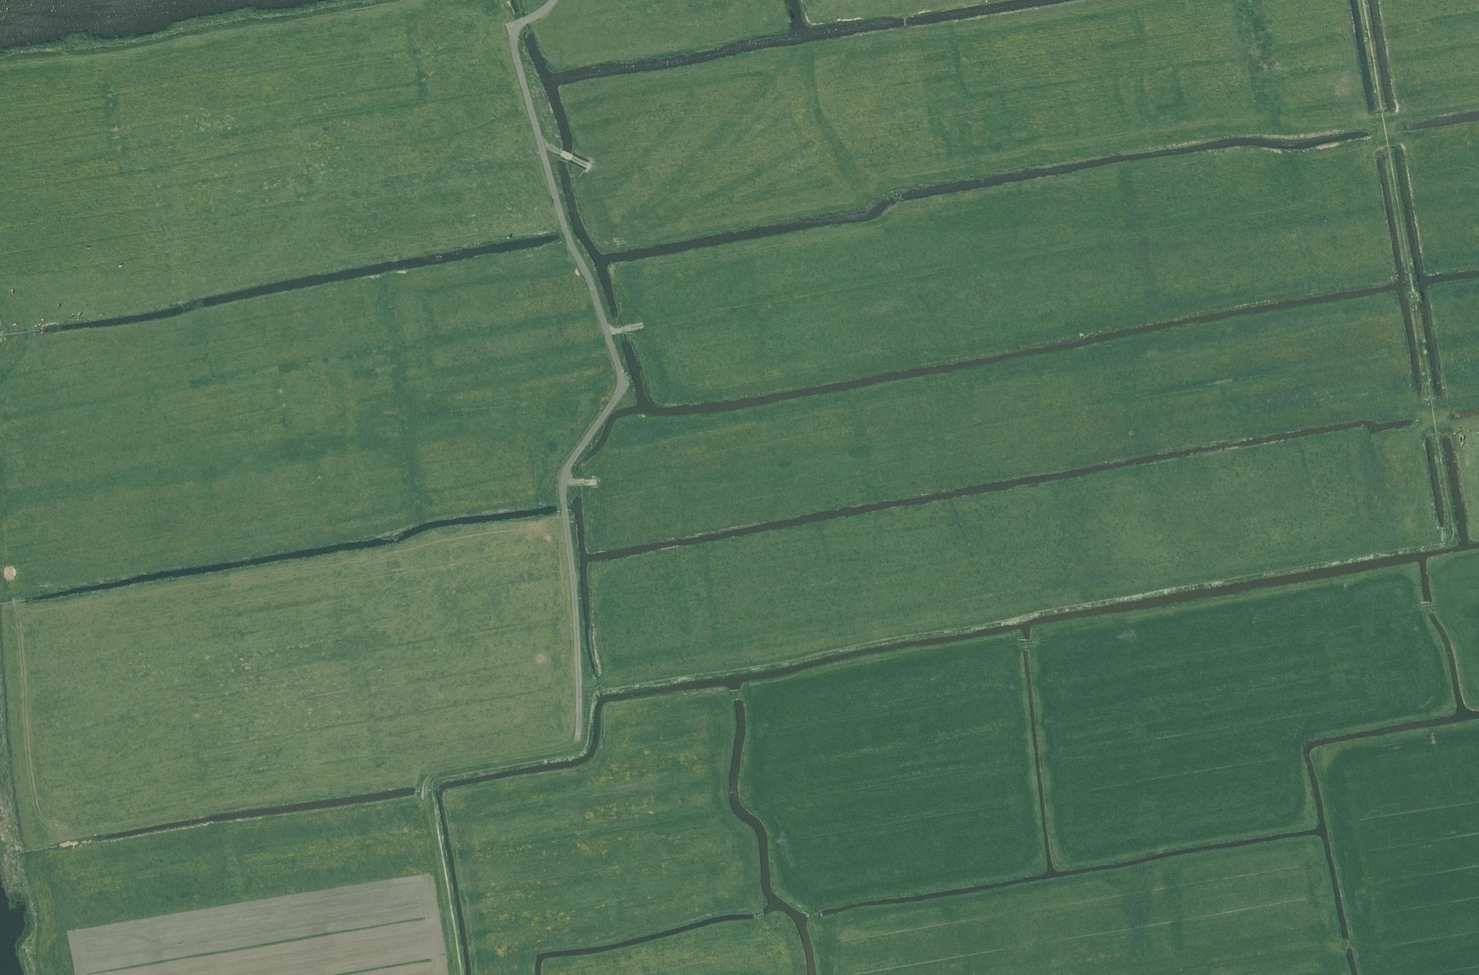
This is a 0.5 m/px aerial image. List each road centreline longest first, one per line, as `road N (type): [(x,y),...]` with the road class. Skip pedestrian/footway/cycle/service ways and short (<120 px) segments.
road 1 (track): [(577,737),(568,747),(440,770),(425,782),(453,974)]
road 2 (track): [(661,974),(798,969)]

